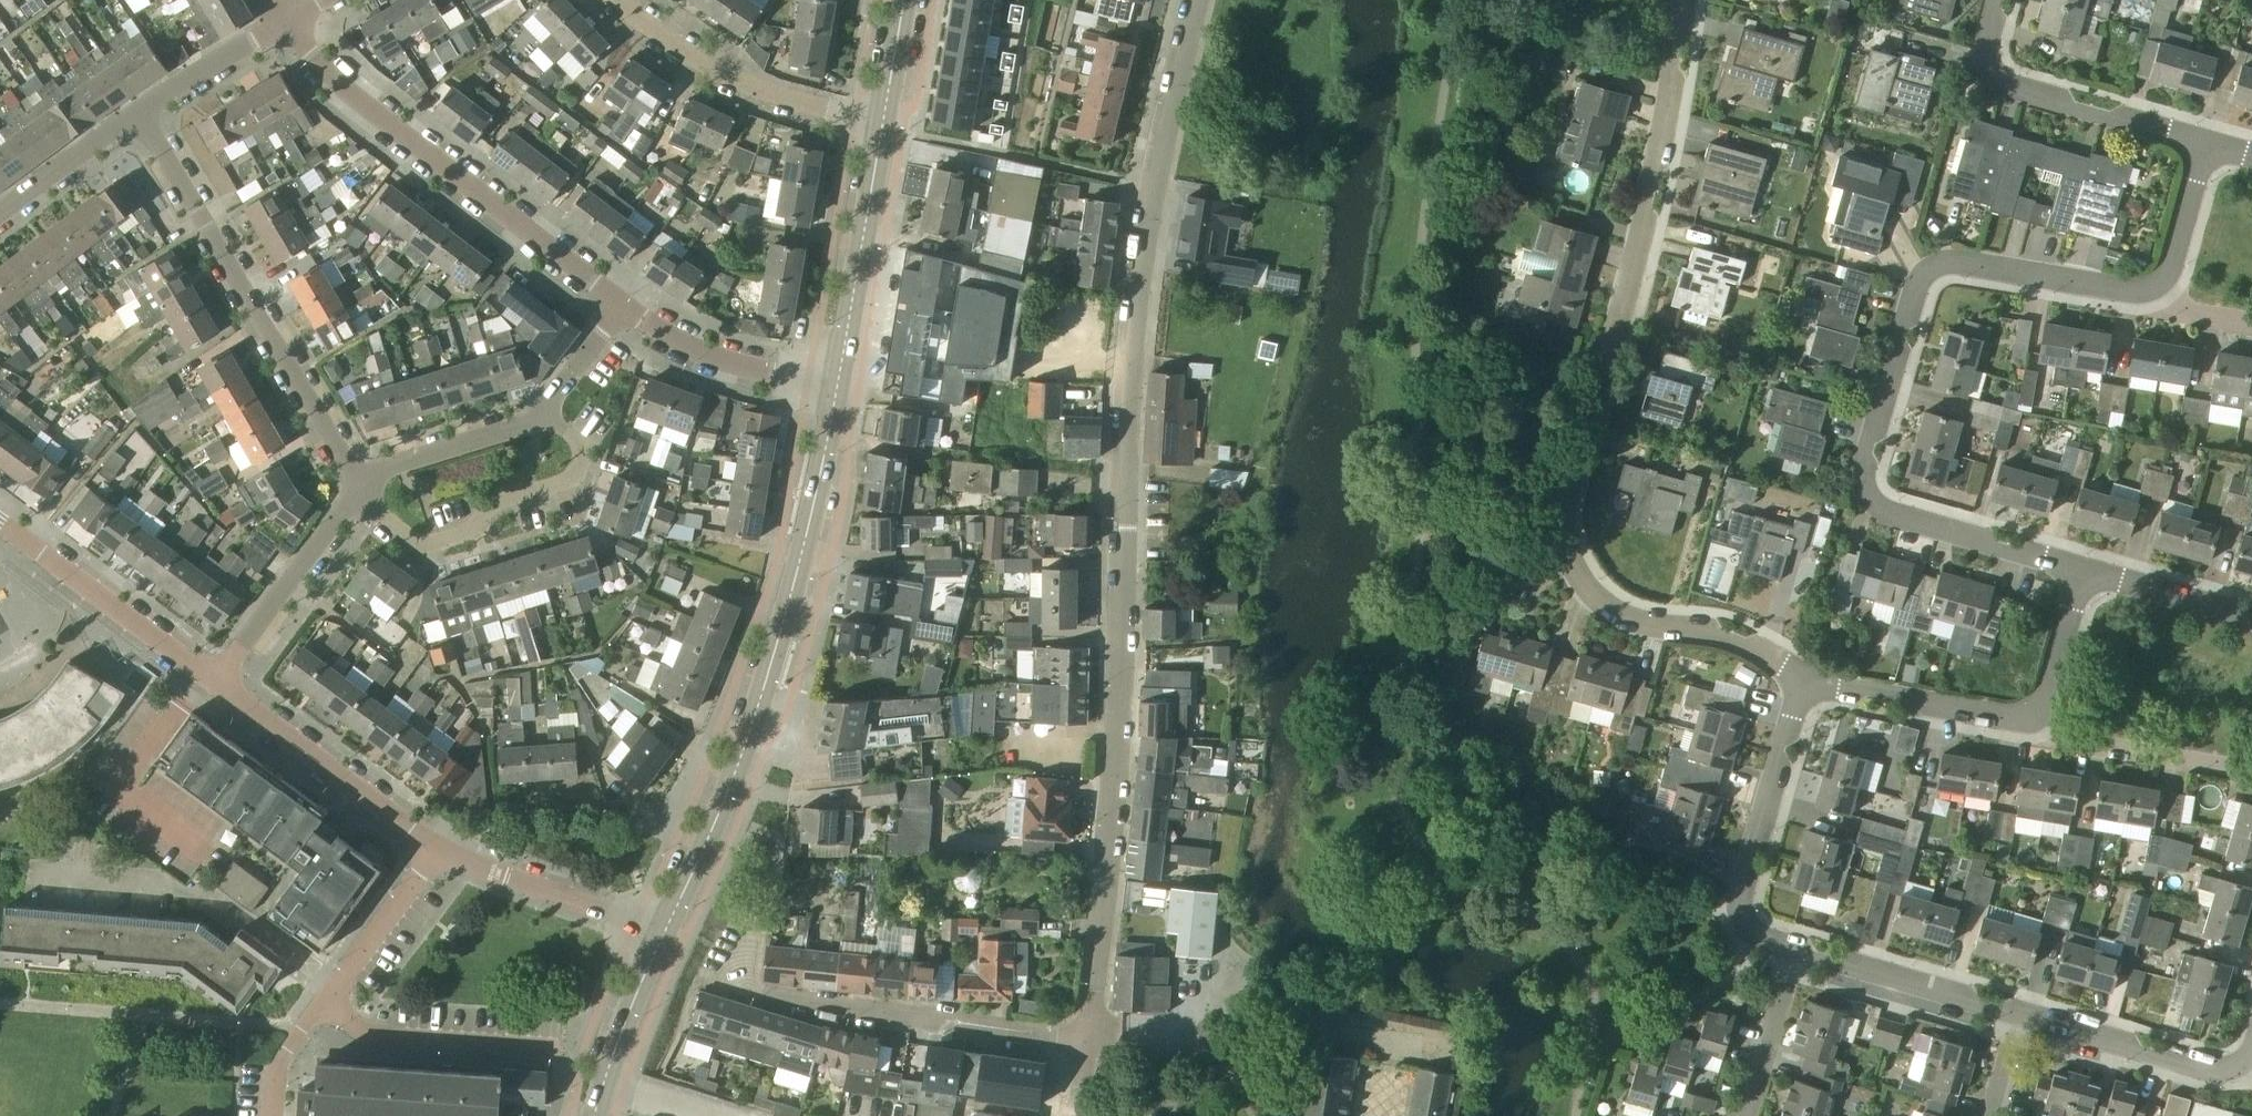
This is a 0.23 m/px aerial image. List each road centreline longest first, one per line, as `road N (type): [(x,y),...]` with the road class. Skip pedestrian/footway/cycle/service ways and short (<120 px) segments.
road 1 (residential): [(1090,1045),(1120,693),(1130,353),(1153,184),(1196,0)]
road 2 (residential): [(1810,689),(1718,631),(1618,619),(1592,602),(1565,542),(1567,469),(1656,169),(1684,0)]
road 3 (residential): [(2096,575),(1880,510),(1864,467),(1917,284),(1930,270),(1956,262),(2135,293),(2153,286)]
road 4 (tertiary): [(666,932),(738,768),(778,647),(838,385)]
road 5 (residential): [(623,305),(371,111),(311,56),(290,26)]
road 6 (residential): [(364,490),(136,120)]
road 7 (residential): [(1090,1045),(751,991)]
road 8 (residential): [(364,490),(386,466),(541,418),(623,305)]
road 9 (residential): [(271,1115),(280,1061),(441,849)]
road 10 (residential): [(1797,953),(1749,930),(1742,909),(1795,708),(1810,689)]
road 11 (residential): [(2206,144),(2009,86),(1992,72),(1987,47),(2000,0)]
road 12 (residential): [(884,120),(821,107),(699,62),(614,0)]
road 13 (residential): [(441,849),(215,682)]
road 14 (tertiary): [(838,385),(884,120)]
road 15 (residential): [(215,682),(0,523)]
road 16 (residential): [(215,682),(364,490)]
road 17 (residential): [(666,932),(441,849)]
road 18 (residential): [(2241,1069),(2223,1072),(2014,1014)]
road 19 (residential): [(838,385),(726,361),(662,333),(623,305)]
road 20 (residential): [(2029,721),(2054,739),(2251,775)]
road 21 (residential): [(2014,1014),(1797,953)]
road 22 (residential): [(1810,689),(2029,721)]
road 23 (tertiary): [(596,1115),(666,932)]
road 24 (residential): [(136,120),(290,26)]
road 25 (residential): [(1746,1115),(1797,953)]
road 26 (residential): [(0,215),(136,120)]
road 27 (residential): [(2251,620),(2096,575)]
road 28 (residential): [(2029,721),(2096,575)]
road 29 (residential): [(2153,286),(2168,272),(2206,144)]
road 30 (residential): [(759,934),(729,925),(707,975),(751,991)]
road 31 (tertiary): [(884,120),(904,0)]

